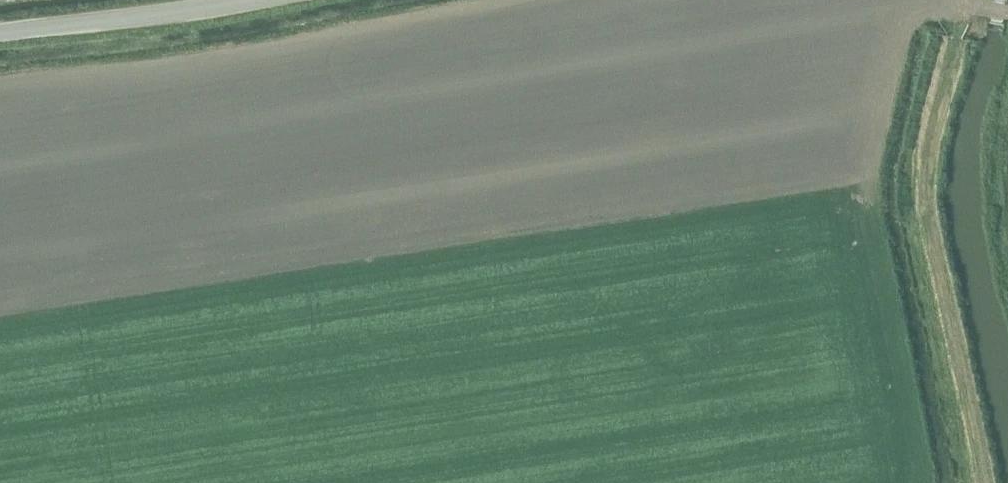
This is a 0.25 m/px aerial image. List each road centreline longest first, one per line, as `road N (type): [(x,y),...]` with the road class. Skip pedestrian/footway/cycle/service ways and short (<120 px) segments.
road 1 (tertiary): [(0,33),(262,0)]

